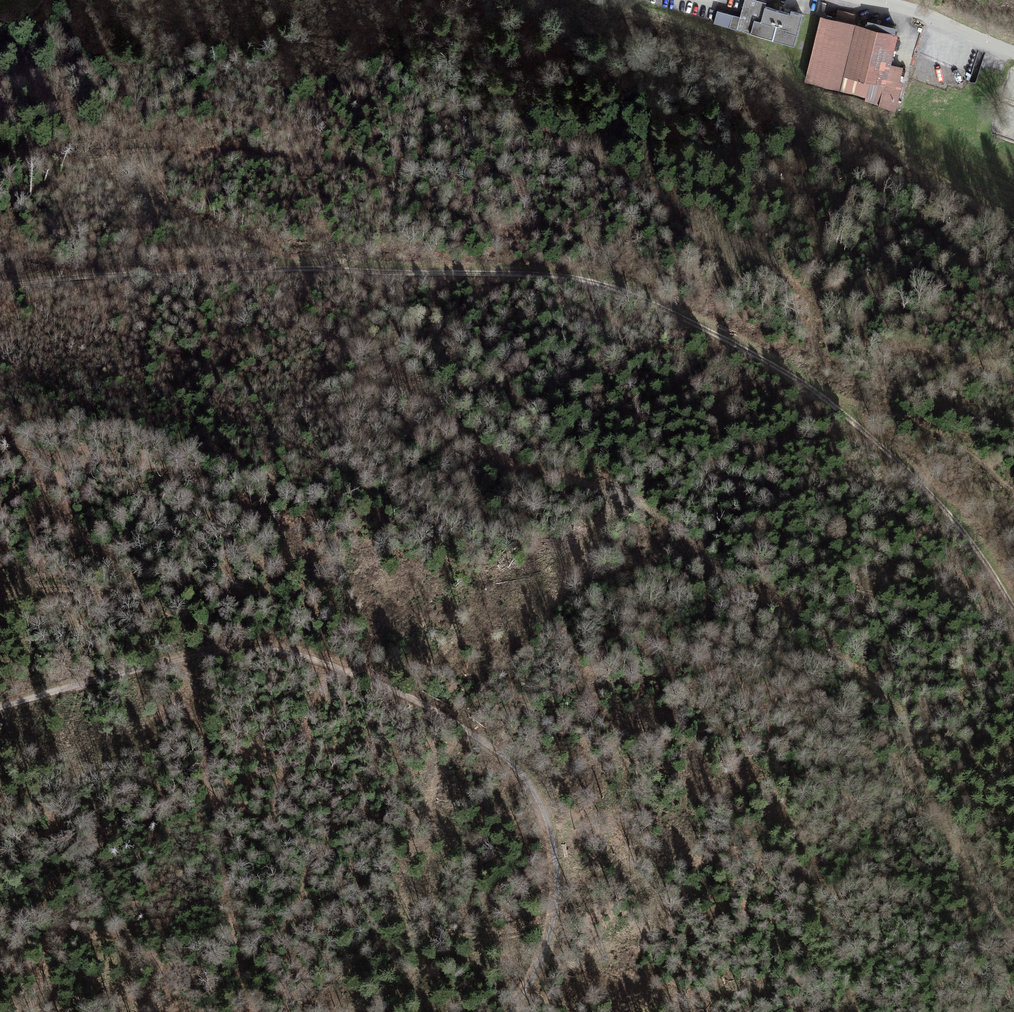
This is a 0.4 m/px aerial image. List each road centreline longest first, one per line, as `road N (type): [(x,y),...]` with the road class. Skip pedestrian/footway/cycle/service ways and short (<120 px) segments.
road 1 (track): [(0,287),(183,276),(515,275),(631,289),(774,361),(894,456),(957,525),(1013,616)]
road 2 (track): [(506,1011),(531,981),(557,874),(548,812),(521,765),(415,697),(384,692)]
road 3 (track): [(0,718),(74,693),(259,657),(384,692)]
road 4 (track): [(0,162),(73,160),(91,173),(92,184),(81,202),(0,247)]
road 5 (unclassified): [(862,0),(1013,51)]

